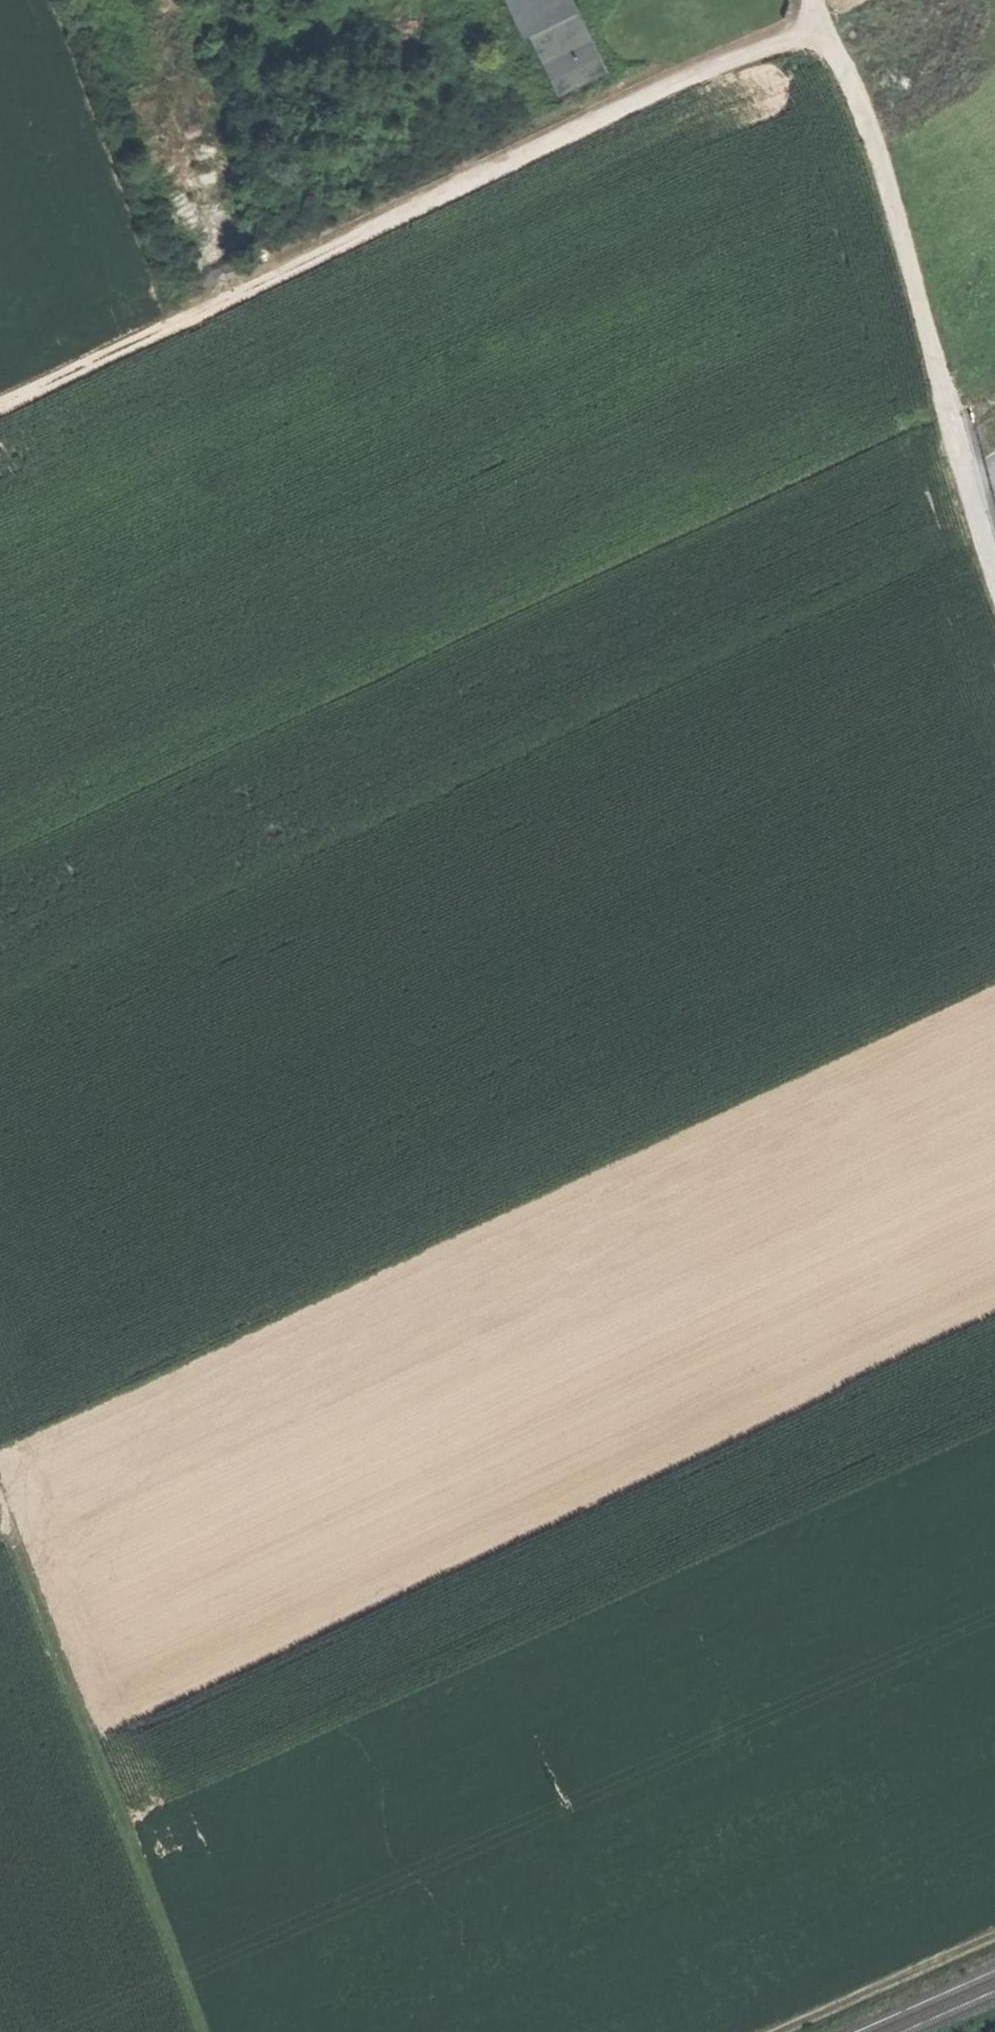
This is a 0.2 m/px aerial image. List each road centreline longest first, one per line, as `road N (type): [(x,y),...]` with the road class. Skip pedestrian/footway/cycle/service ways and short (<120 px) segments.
road 1 (track): [(0,408),(815,24),(837,55),(870,137),(994,574)]
road 2 (track): [(780,2031),(994,1937)]

